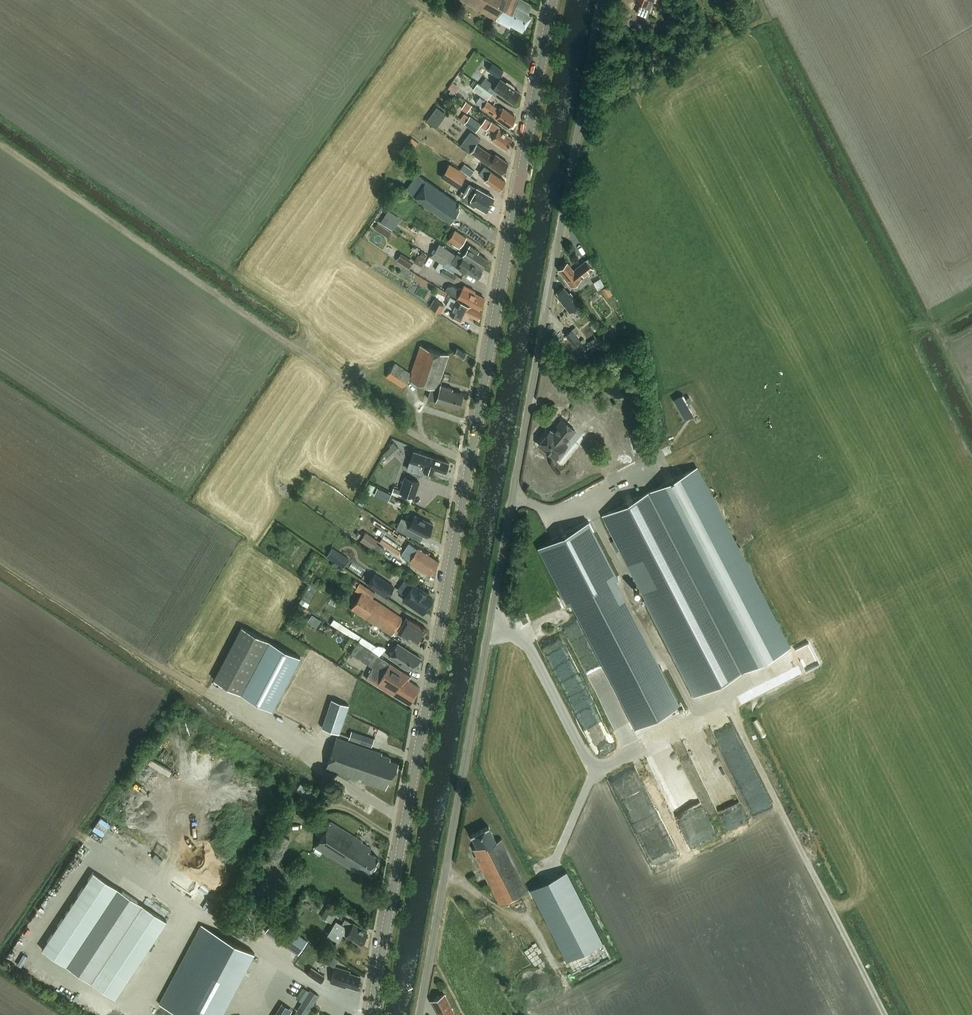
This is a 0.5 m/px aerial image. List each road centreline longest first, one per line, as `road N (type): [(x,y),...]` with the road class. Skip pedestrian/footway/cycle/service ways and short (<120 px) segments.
road 1 (tertiary): [(369,1014),(553,0)]
road 2 (unclassified): [(422,1014),(601,0)]

